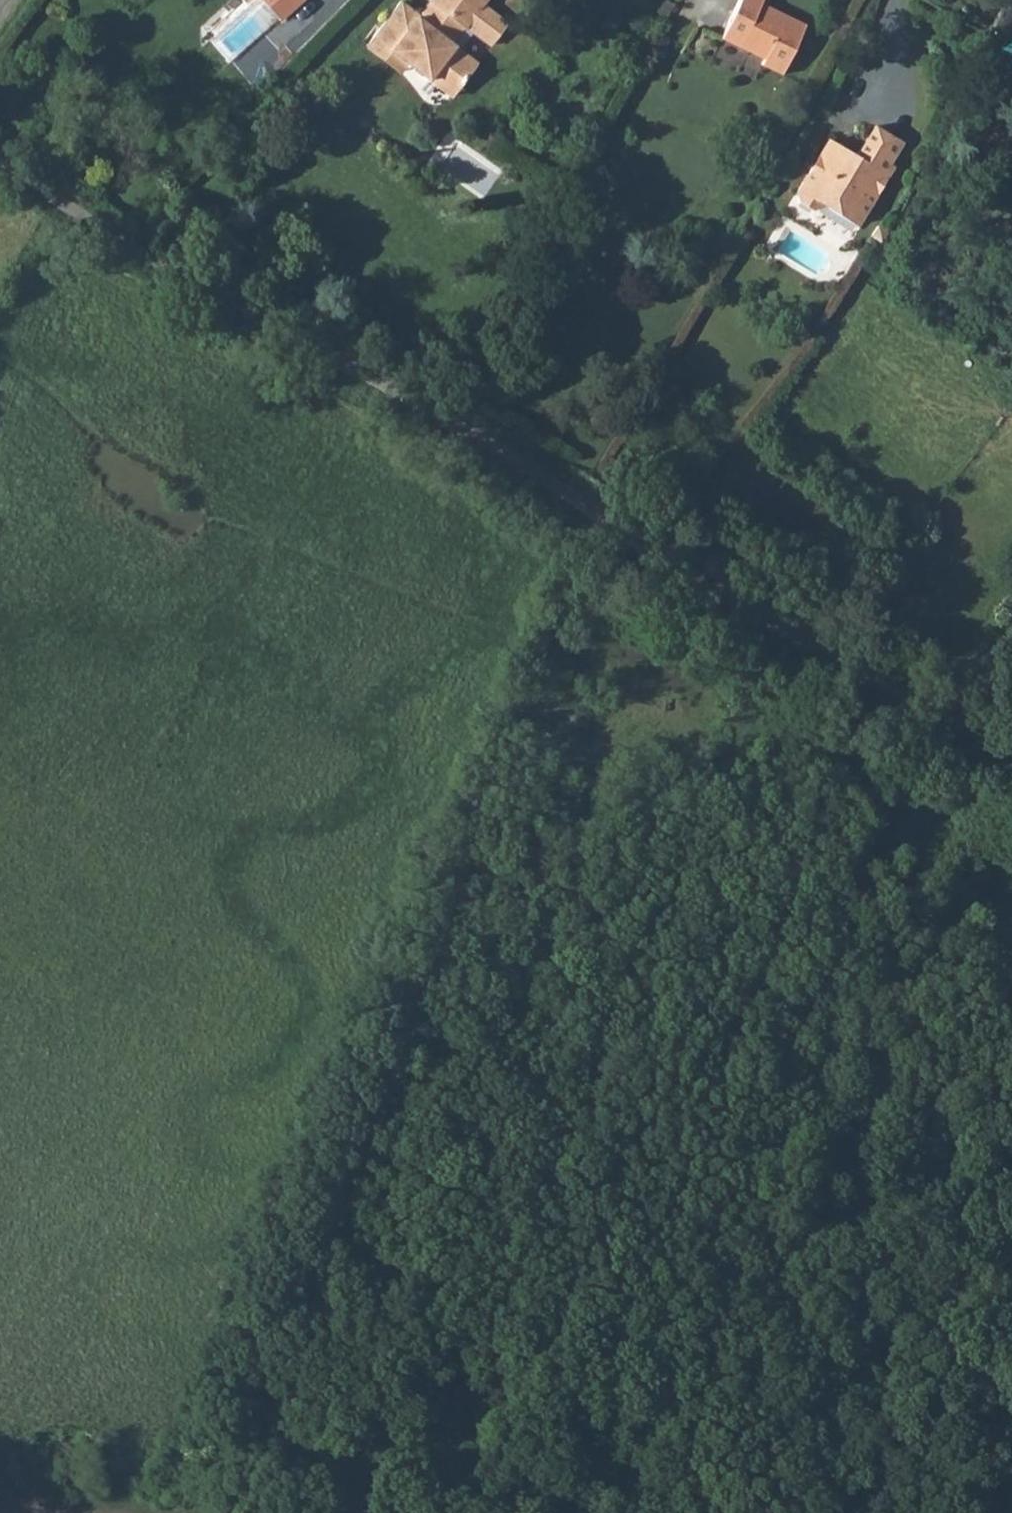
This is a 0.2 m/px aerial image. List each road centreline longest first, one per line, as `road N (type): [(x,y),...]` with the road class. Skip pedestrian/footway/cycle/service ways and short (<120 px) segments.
road 1 (track): [(0,166),(637,554),(1011,772)]

